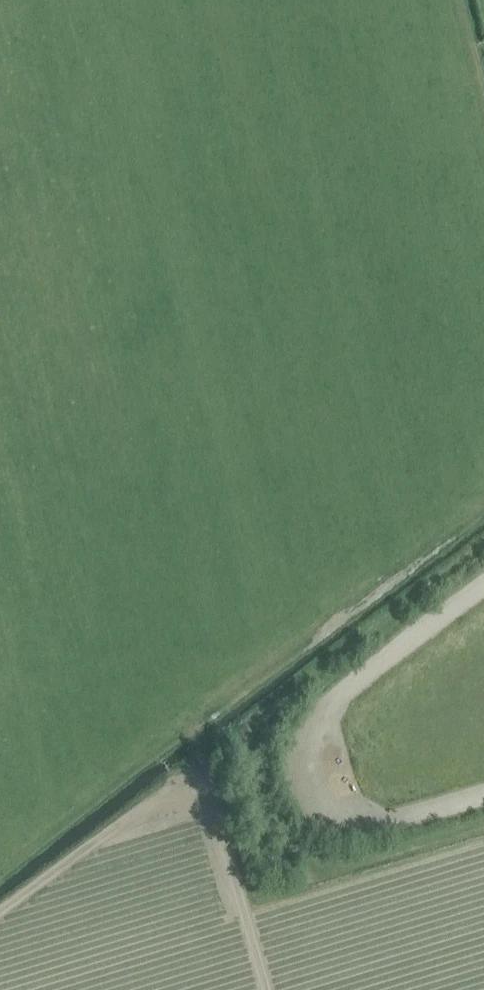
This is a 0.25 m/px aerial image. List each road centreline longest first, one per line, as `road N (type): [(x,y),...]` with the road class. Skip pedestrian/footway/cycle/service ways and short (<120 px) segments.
road 1 (track): [(260,989),(192,715),(483,500)]
road 2 (track): [(483,557),(319,679),(269,745),(263,782),(272,813),(306,855),(330,864)]
road 3 (track): [(483,844),(240,917)]
road 4 (track): [(210,796),(180,789),(0,911)]
road 5 (track): [(355,862),(483,825)]

